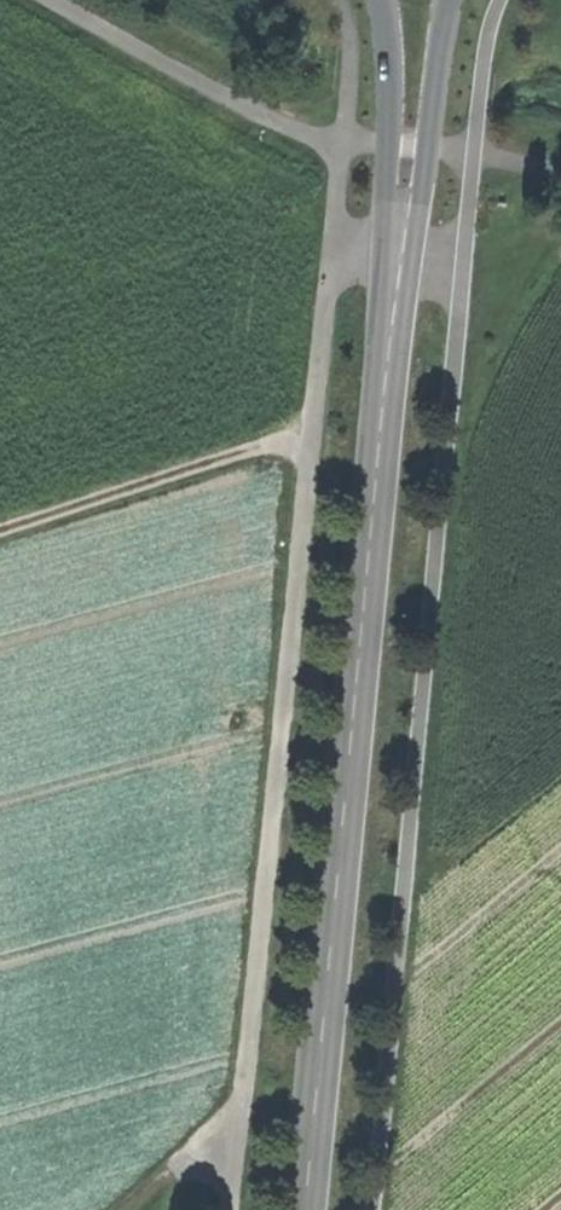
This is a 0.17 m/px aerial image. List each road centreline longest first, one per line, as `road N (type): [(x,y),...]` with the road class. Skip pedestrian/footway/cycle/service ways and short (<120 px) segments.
road 1 (track): [(231,1209),(340,138)]
road 2 (track): [(372,1209),(472,152)]
road 3 (primary): [(303,1209),(401,252)]
road 4 (track): [(312,433),(0,529)]
road 5 (primary): [(401,252),(421,186),(444,0)]
road 6 (primary): [(384,0),(389,182),(401,252)]
road 7 (track): [(125,1209),(241,1116)]
road 8 (track): [(333,248),(462,257)]

